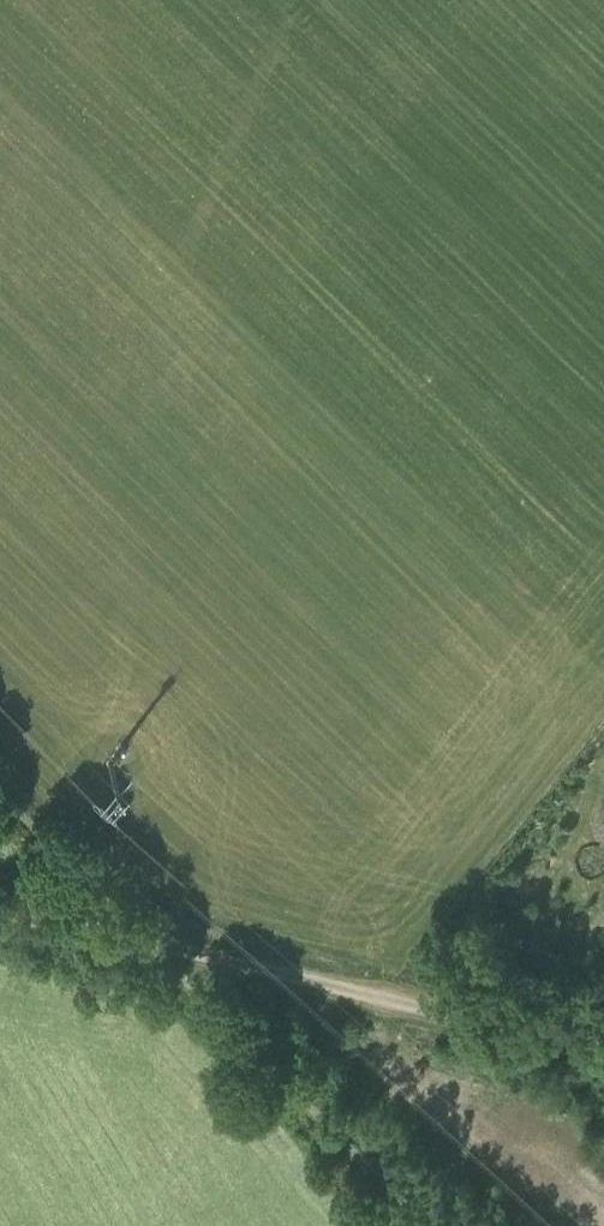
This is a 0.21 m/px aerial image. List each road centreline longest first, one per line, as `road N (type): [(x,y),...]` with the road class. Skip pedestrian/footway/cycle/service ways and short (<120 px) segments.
road 1 (track): [(603,1048),(0,911)]

